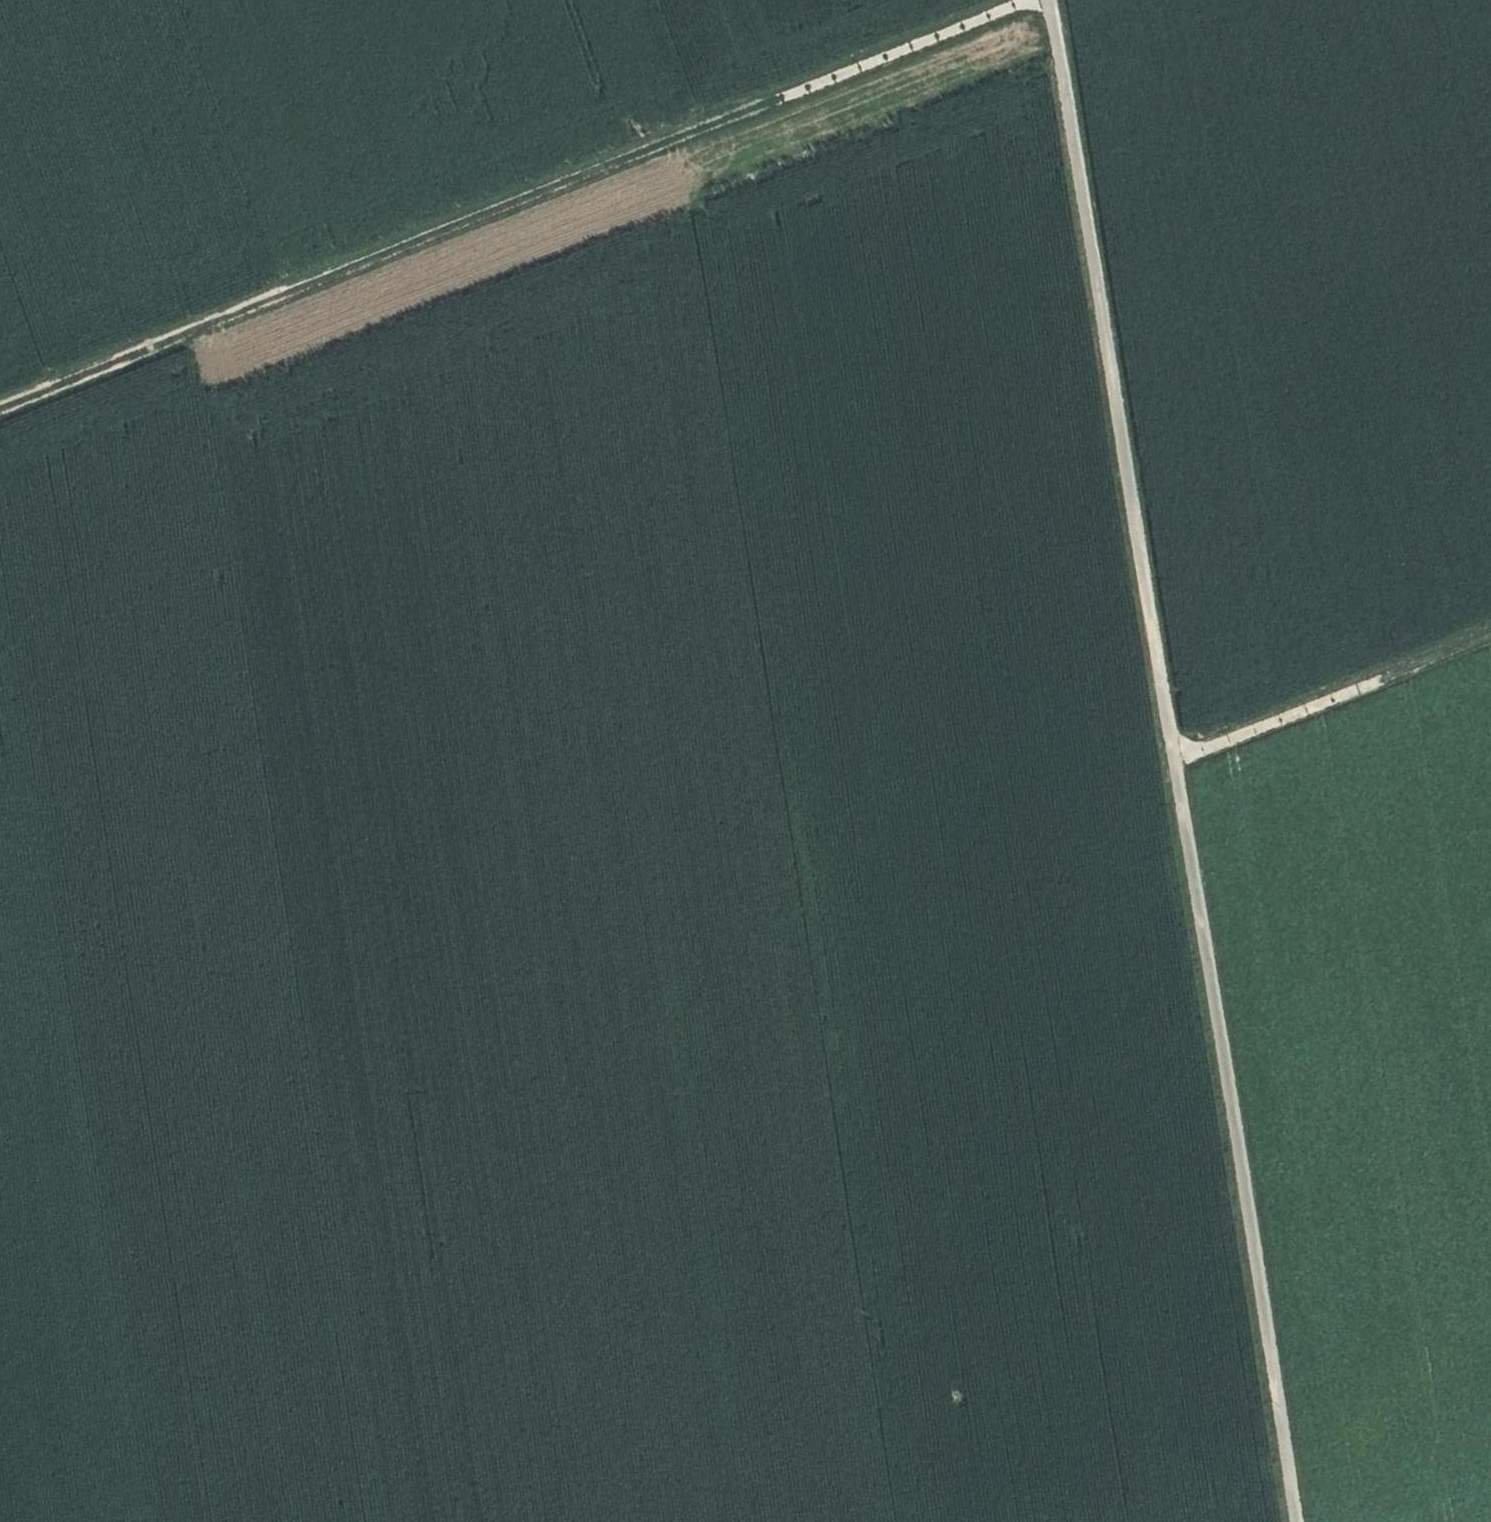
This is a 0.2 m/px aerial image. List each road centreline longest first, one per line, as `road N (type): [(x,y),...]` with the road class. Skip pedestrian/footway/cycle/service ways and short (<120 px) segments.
road 1 (unclassified): [(1048,0),(1296,1521)]
road 2 (track): [(1029,0),(0,410)]
road 3 (track): [(1175,761),(1490,637)]

